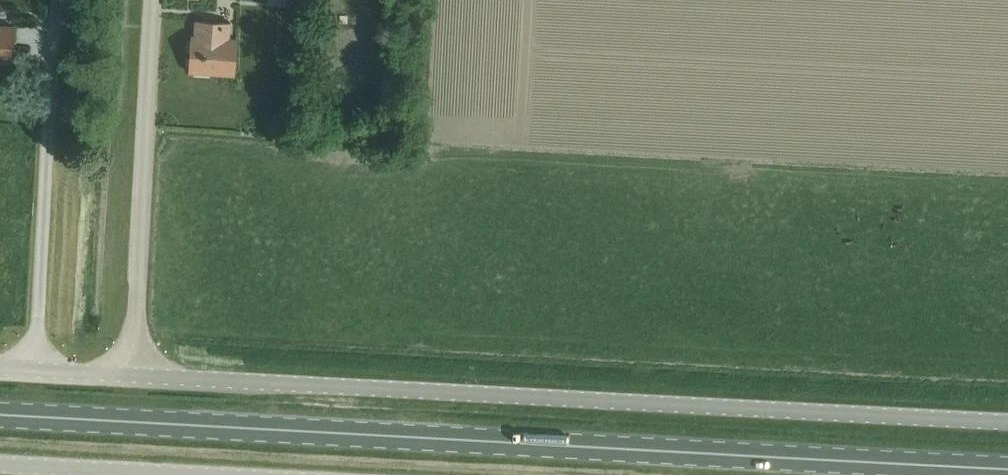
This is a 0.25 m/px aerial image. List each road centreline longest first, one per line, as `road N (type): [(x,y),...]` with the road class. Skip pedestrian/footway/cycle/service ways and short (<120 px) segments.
road 1 (primary): [(0,411),(1007,469)]
road 2 (unclassified): [(0,370),(1007,421)]
road 3 (unclassified): [(0,464),(198,474)]

